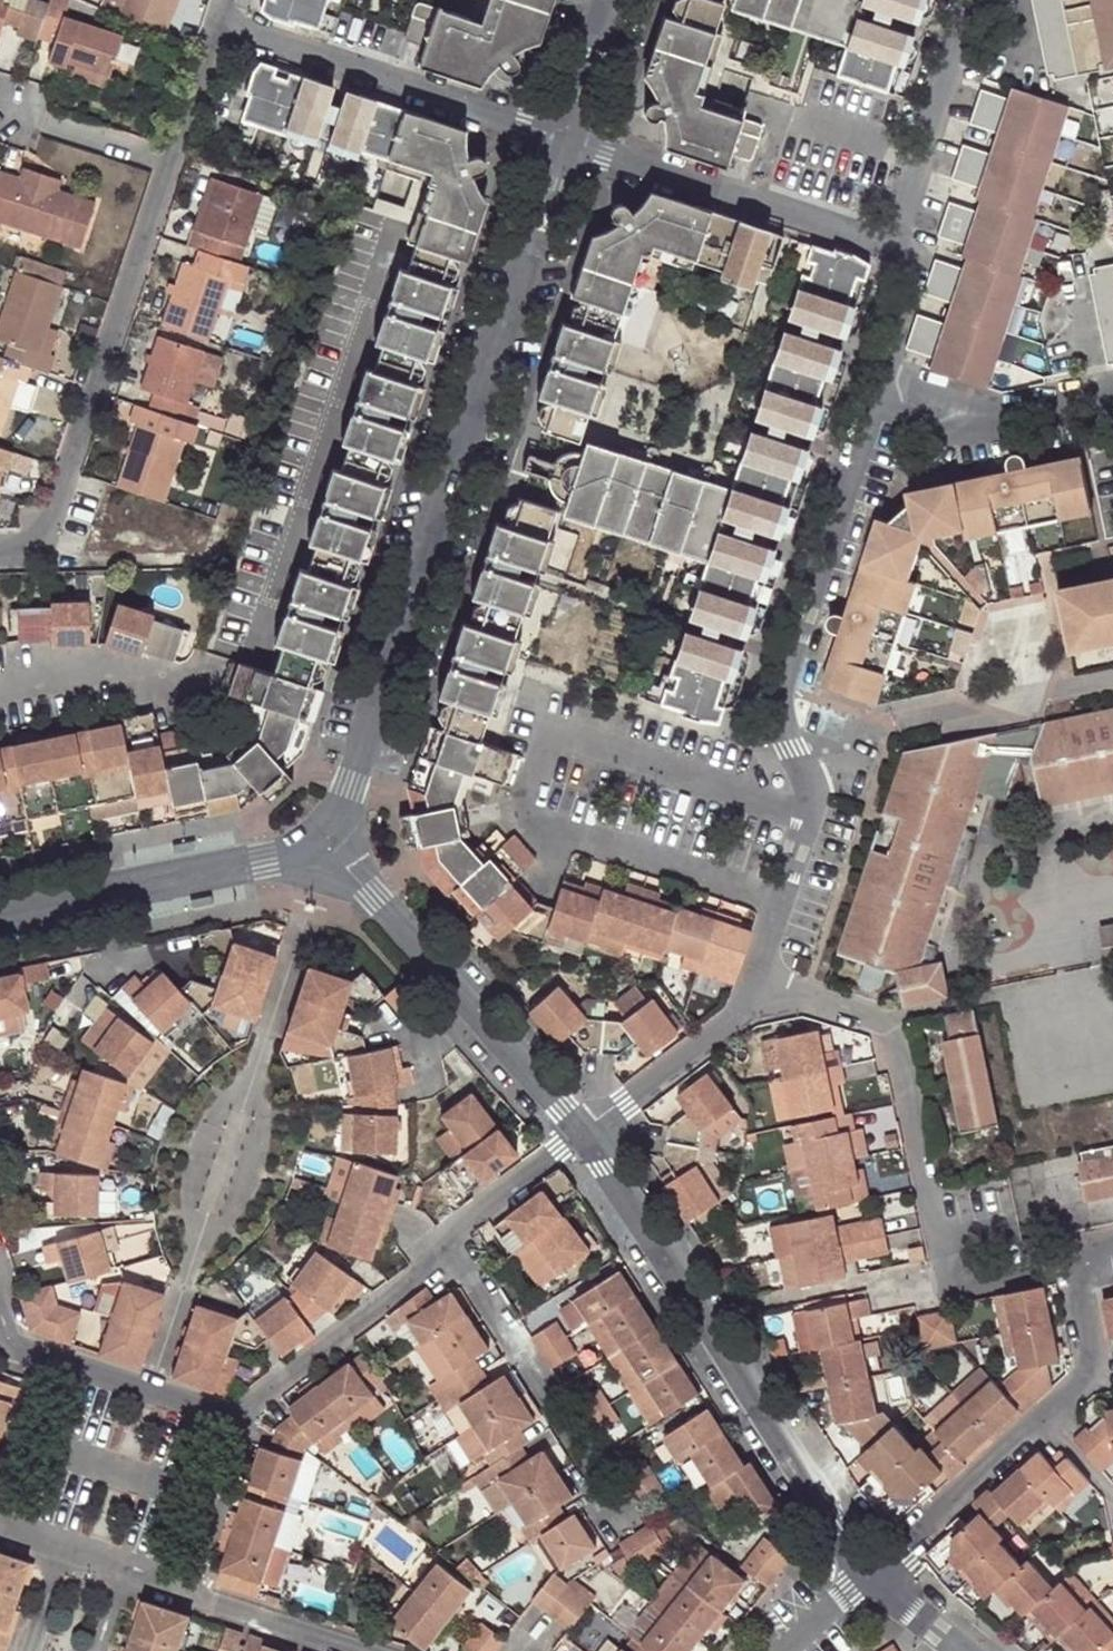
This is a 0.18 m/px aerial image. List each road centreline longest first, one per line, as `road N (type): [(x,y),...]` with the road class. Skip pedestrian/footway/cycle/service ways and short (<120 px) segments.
road 1 (residential): [(324,842),(566,136)]
road 2 (residential): [(770,980),(884,1019),(935,1288),(1066,1262)]
road 3 (residential): [(577,1133),(870,1569)]
road 4 (residential): [(0,547),(33,545),(165,160)]
road 5 (residential): [(324,842),(577,1133)]
road 6 (residential): [(213,20),(566,136)]
road 7 (residential): [(566,136),(904,246)]
road 8 (residential): [(0,915),(268,861),(324,842)]
road 9 (residential): [(441,1246),(624,1521)]
road 10 (residential): [(802,751),(1112,685)]
road 11 (residential): [(851,455),(780,693),(802,751)]
road 12 (residential): [(441,1246),(227,1423)]
road 13 (residential): [(851,455),(1112,399)]
road 14 (residential): [(980,0),(904,246)]
road 15 (residential): [(770,980),(577,1133)]
road 16 (residential): [(802,751),(818,795),(770,980)]
road 17 (residential): [(870,1569),(1046,1424)]
road 18 (residential): [(904,246),(851,455)]
road 19 (residential): [(1046,1424),(1088,1387),(1066,1262)]
road 20 (residential): [(227,1423),(178,1593)]
road 21 (residential): [(577,1133),(441,1246)]
road 22 (residential): [(165,160),(0,108)]
road 23 (residential): [(340,1650),(178,1593)]
road 24 (residential): [(0,1505),(45,1363)]
road 25 (residential): [(165,160),(213,20)]
road 26 (residential): [(566,136),(612,0)]
road 27 (residential): [(0,705),(137,679)]
road 28 (residential): [(870,1569),(781,1650)]
road 29 (residential): [(870,1569),(959,1650)]

